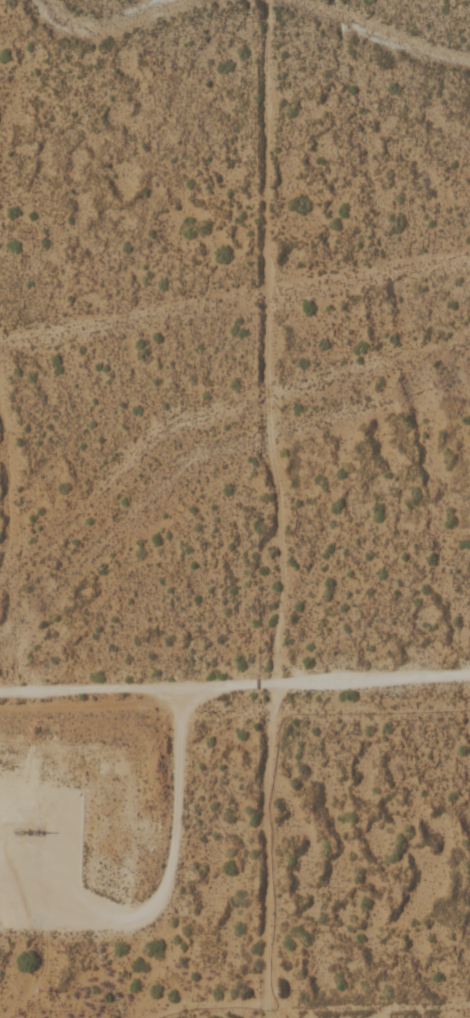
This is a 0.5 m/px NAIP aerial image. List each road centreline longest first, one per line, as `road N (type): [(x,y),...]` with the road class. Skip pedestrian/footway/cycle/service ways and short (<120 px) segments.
road 1 (residential): [(469,675),(0,693)]

